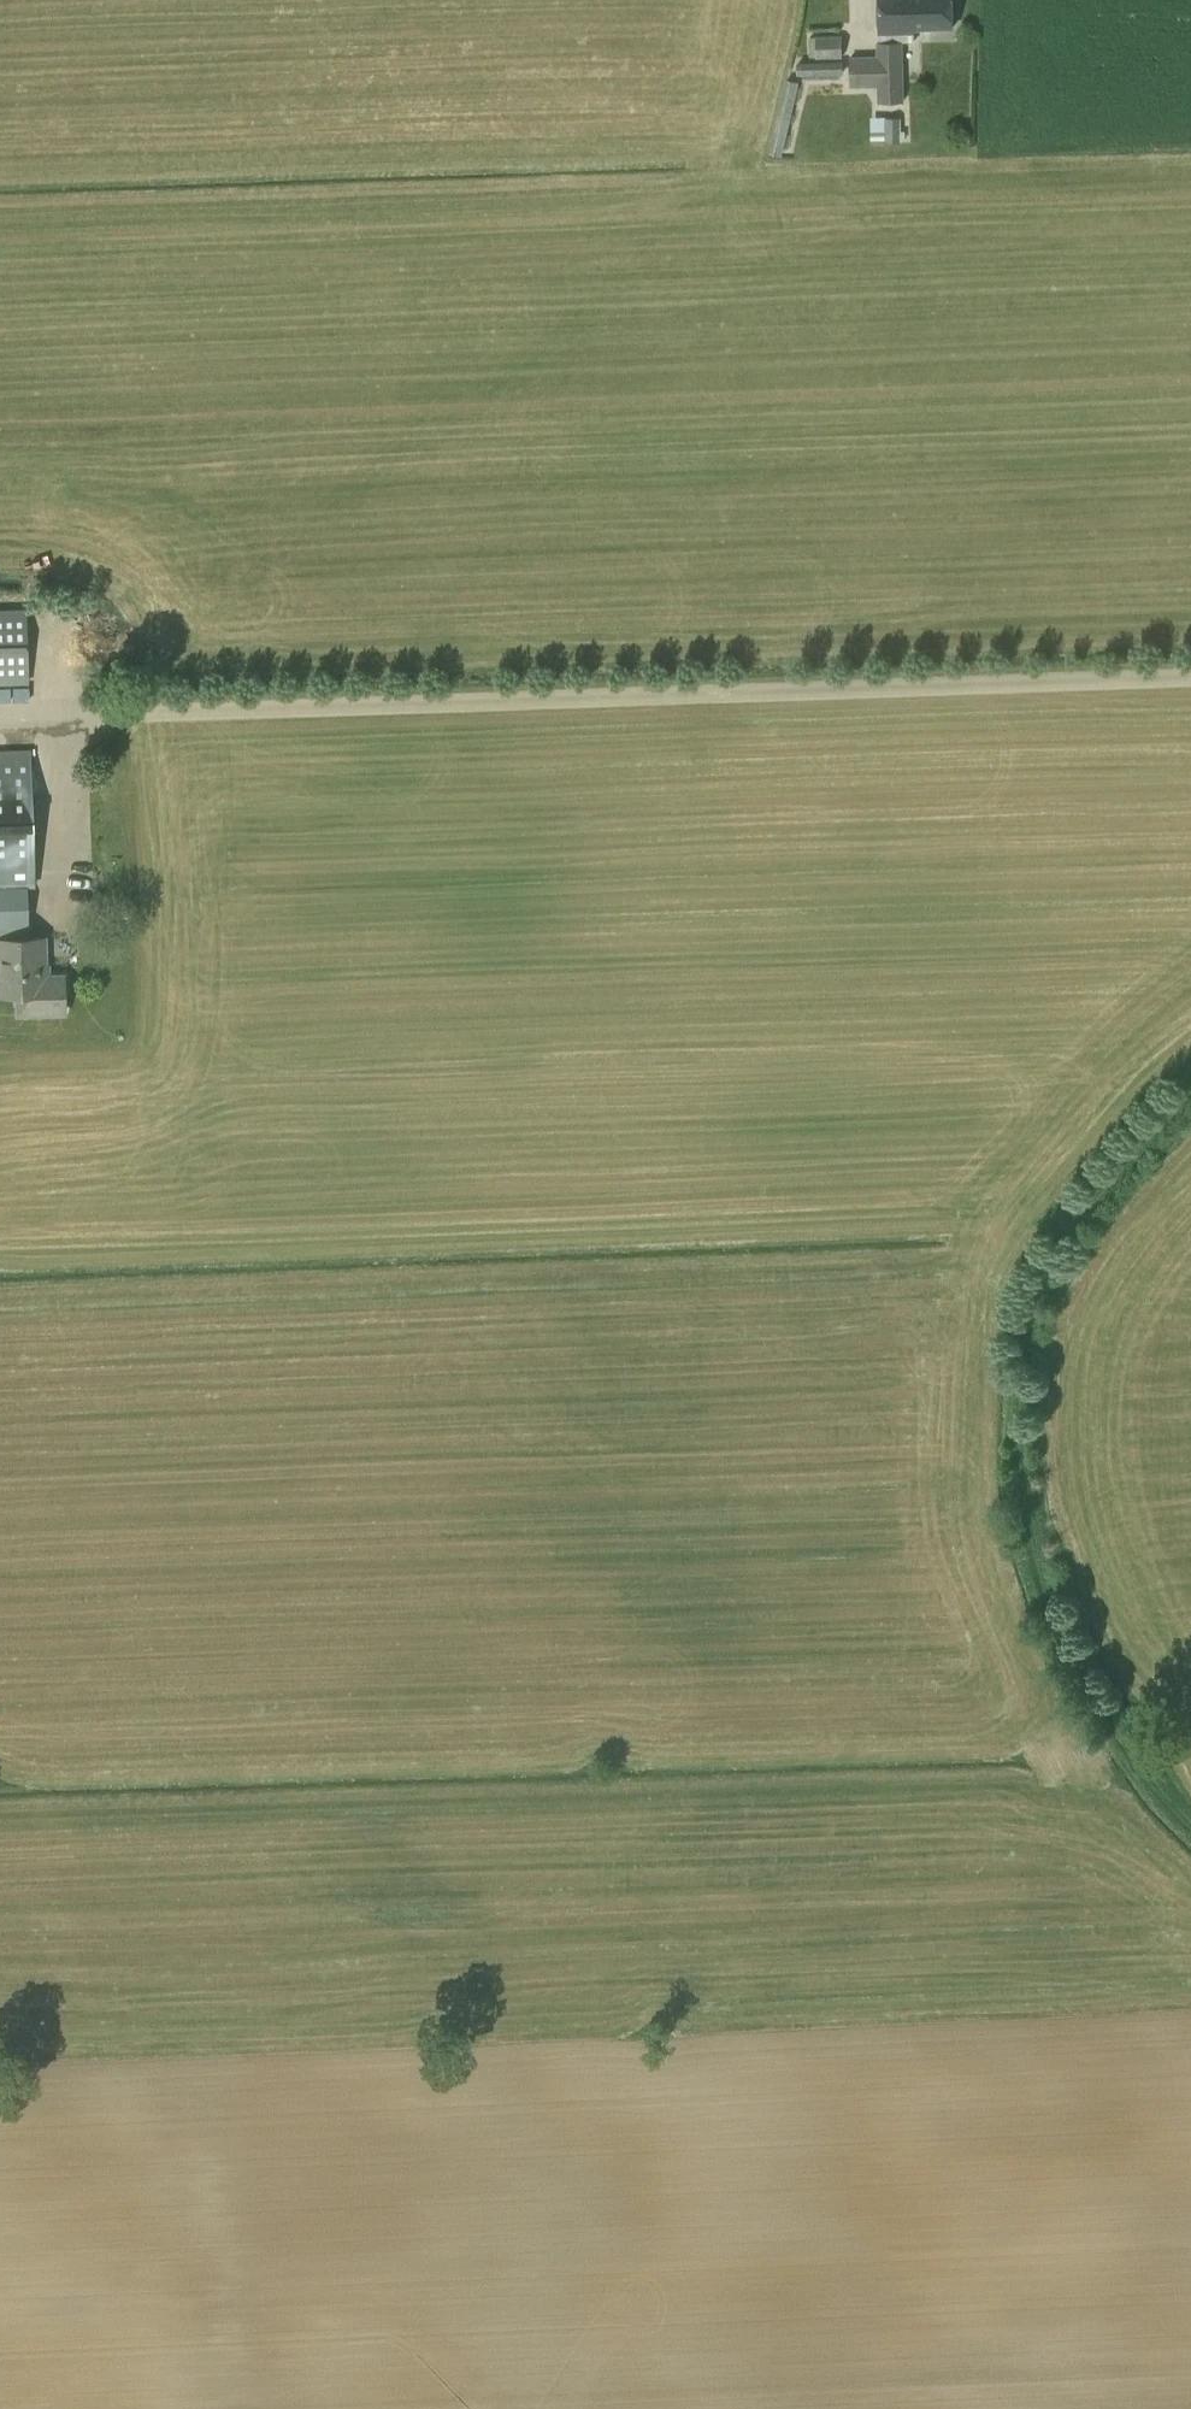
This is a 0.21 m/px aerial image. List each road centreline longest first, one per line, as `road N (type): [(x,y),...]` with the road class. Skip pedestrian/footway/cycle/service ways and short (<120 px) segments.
road 1 (track): [(0,725),(1190,679)]

